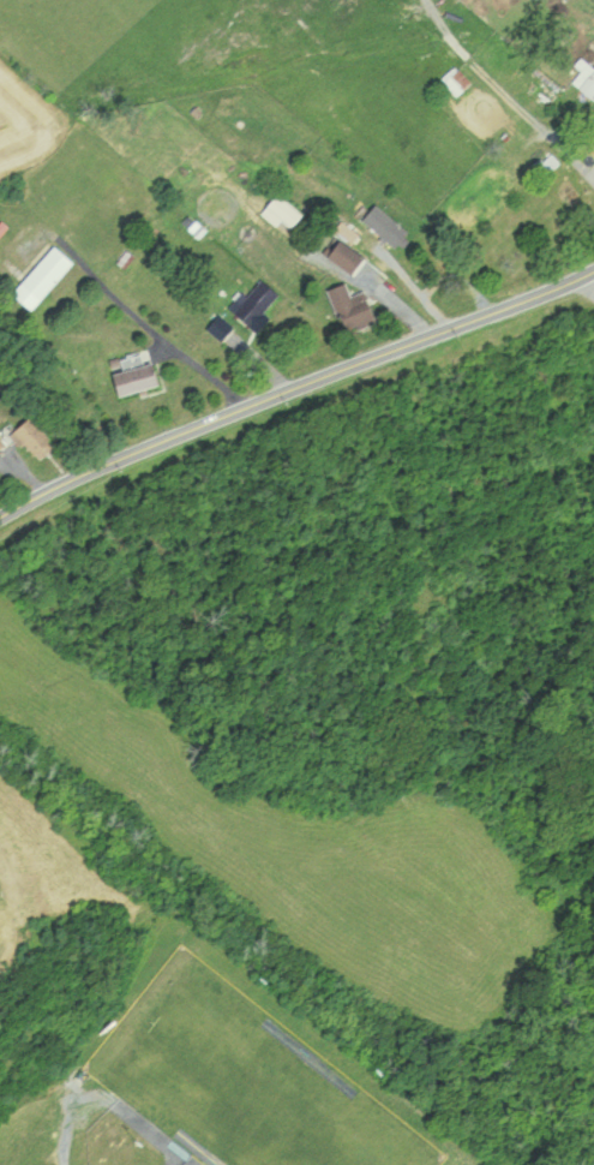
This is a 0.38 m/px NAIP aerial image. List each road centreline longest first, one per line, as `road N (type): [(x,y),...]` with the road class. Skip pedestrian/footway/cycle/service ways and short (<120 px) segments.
road 1 (tertiary): [(0,516),(130,453),(593,269)]

